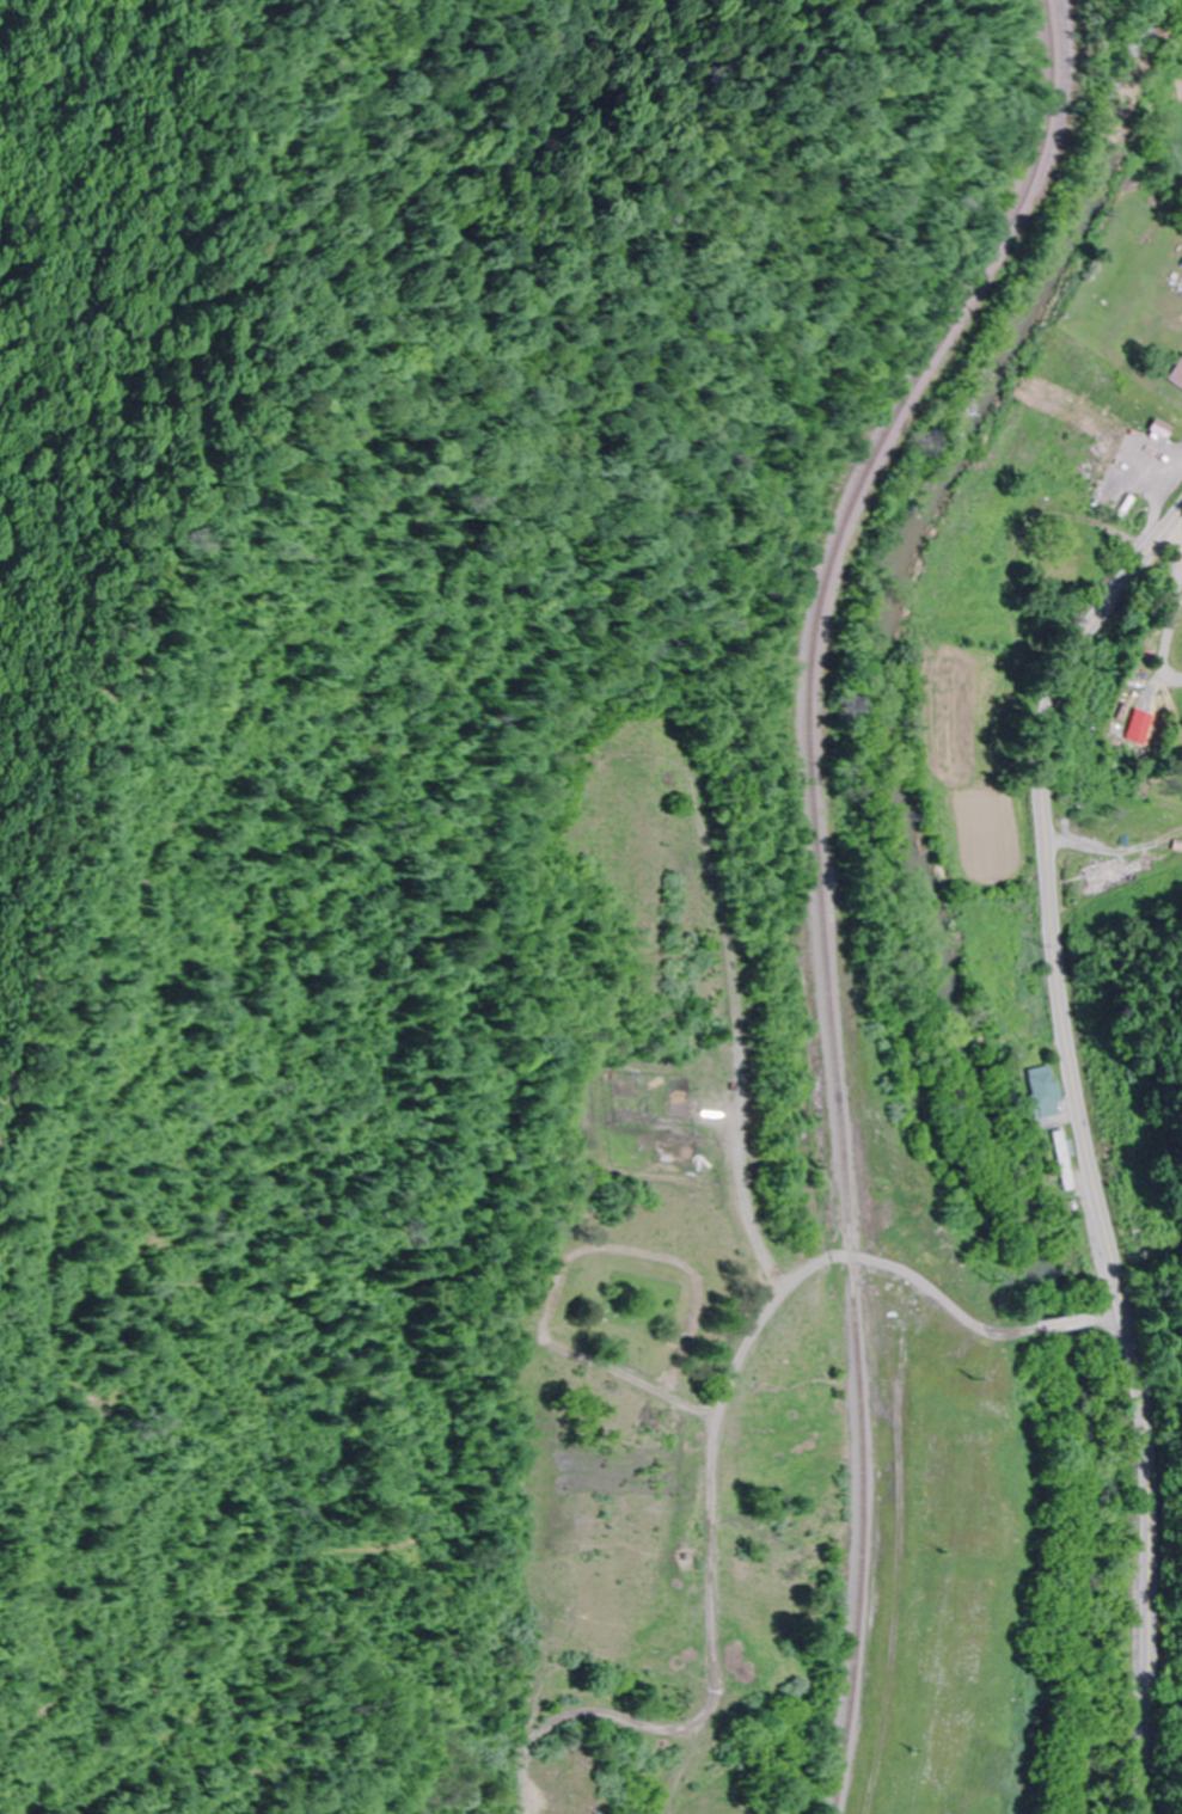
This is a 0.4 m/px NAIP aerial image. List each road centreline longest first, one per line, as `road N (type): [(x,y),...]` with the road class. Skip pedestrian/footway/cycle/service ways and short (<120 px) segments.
road 1 (secondary): [(1181,513),(1073,656),(1046,733),(1043,784),(1070,1052),(1146,1426),(1147,1736),(1140,1813)]

